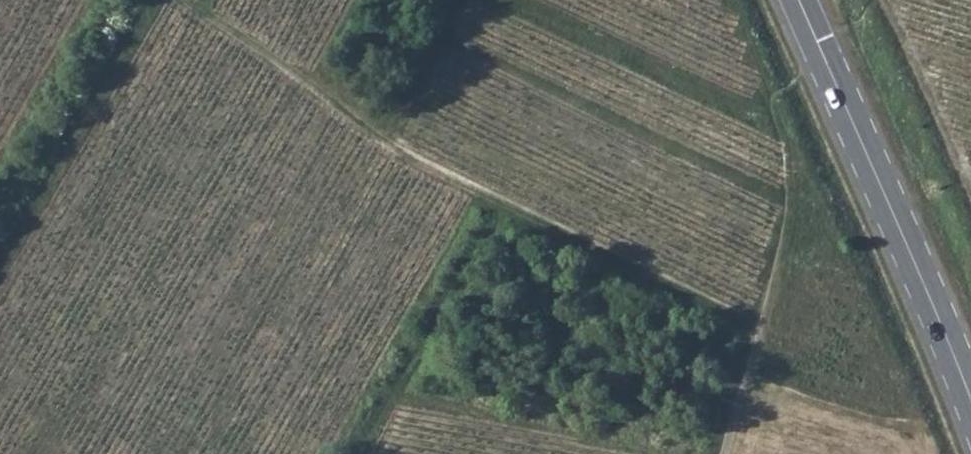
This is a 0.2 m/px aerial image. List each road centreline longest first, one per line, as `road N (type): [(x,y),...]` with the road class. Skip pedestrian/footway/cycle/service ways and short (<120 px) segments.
road 1 (track): [(176,0),(419,168),(761,329)]
road 2 (tertiary): [(800,0),(970,403)]
road 3 (track): [(722,453),(805,157)]
road 4 (track): [(970,185),(886,0)]

